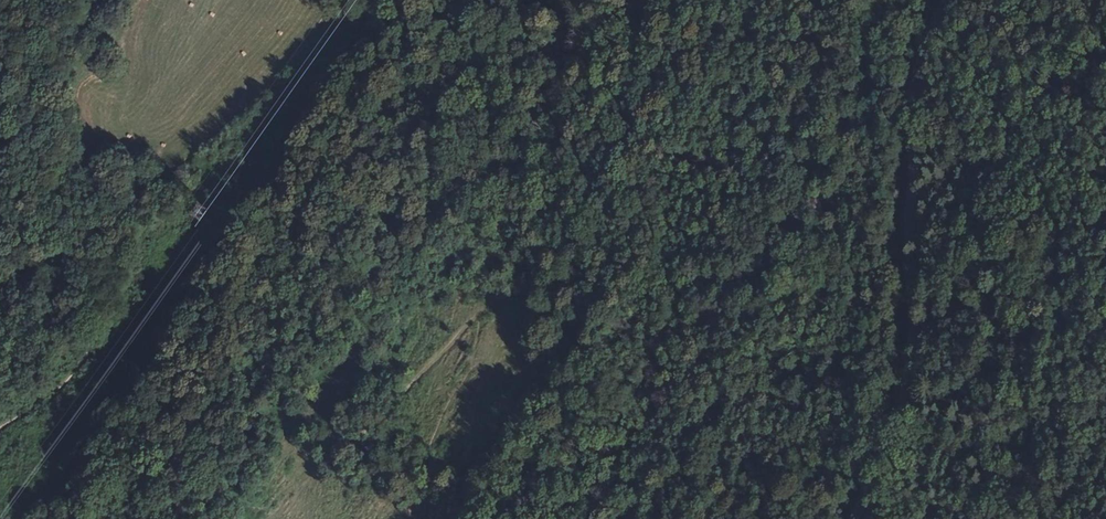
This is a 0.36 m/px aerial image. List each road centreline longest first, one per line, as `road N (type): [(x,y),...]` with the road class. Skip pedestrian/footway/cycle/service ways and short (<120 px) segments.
road 1 (track): [(679,518),(873,52),(927,0)]
road 2 (track): [(686,0),(678,71),(647,117),(624,259),(592,340),(577,372),(527,426),(482,518)]
road 3 (tertiary): [(856,518),(910,370),(915,92),(948,0)]

